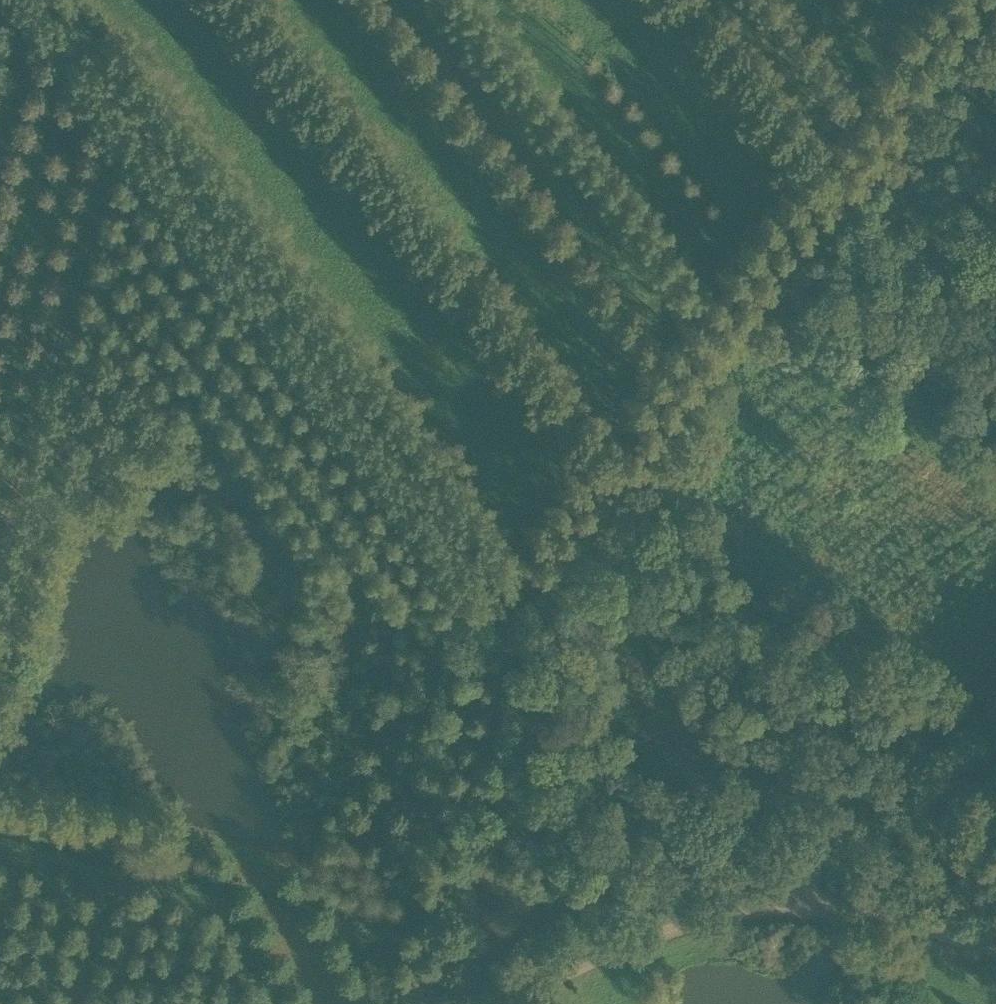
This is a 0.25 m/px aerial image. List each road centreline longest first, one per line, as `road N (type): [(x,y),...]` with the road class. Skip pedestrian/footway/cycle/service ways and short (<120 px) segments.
road 1 (track): [(995,944),(902,920),(816,910),(715,915),(649,937),(520,1003)]

